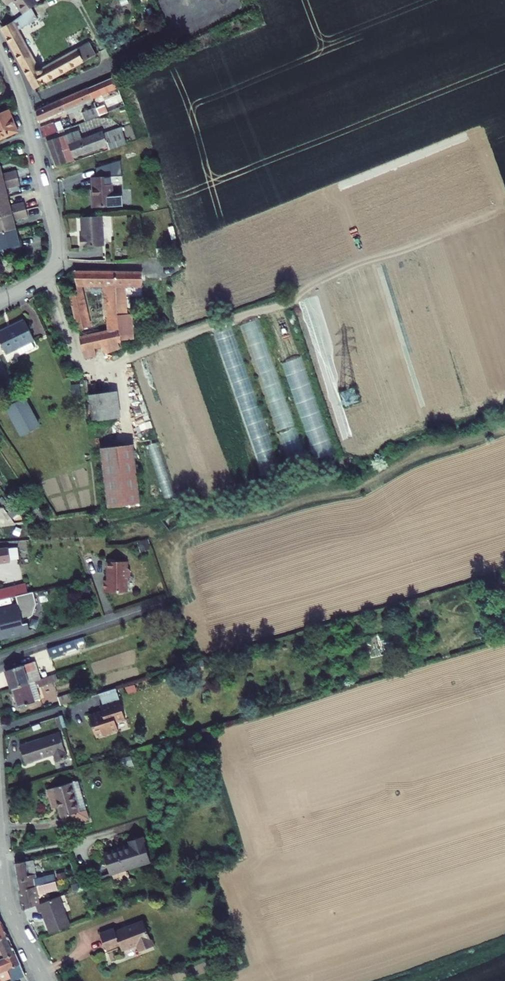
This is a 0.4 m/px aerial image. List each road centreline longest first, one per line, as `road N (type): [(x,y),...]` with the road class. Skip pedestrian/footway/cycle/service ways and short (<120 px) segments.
road 1 (track): [(45,274),(78,362),(92,369),(291,303),(324,280),(469,223)]
road 2 (residential): [(0,300),(45,274),(58,249),(21,96),(0,46)]
road 3 (residential): [(0,863),(12,918),(46,980)]

